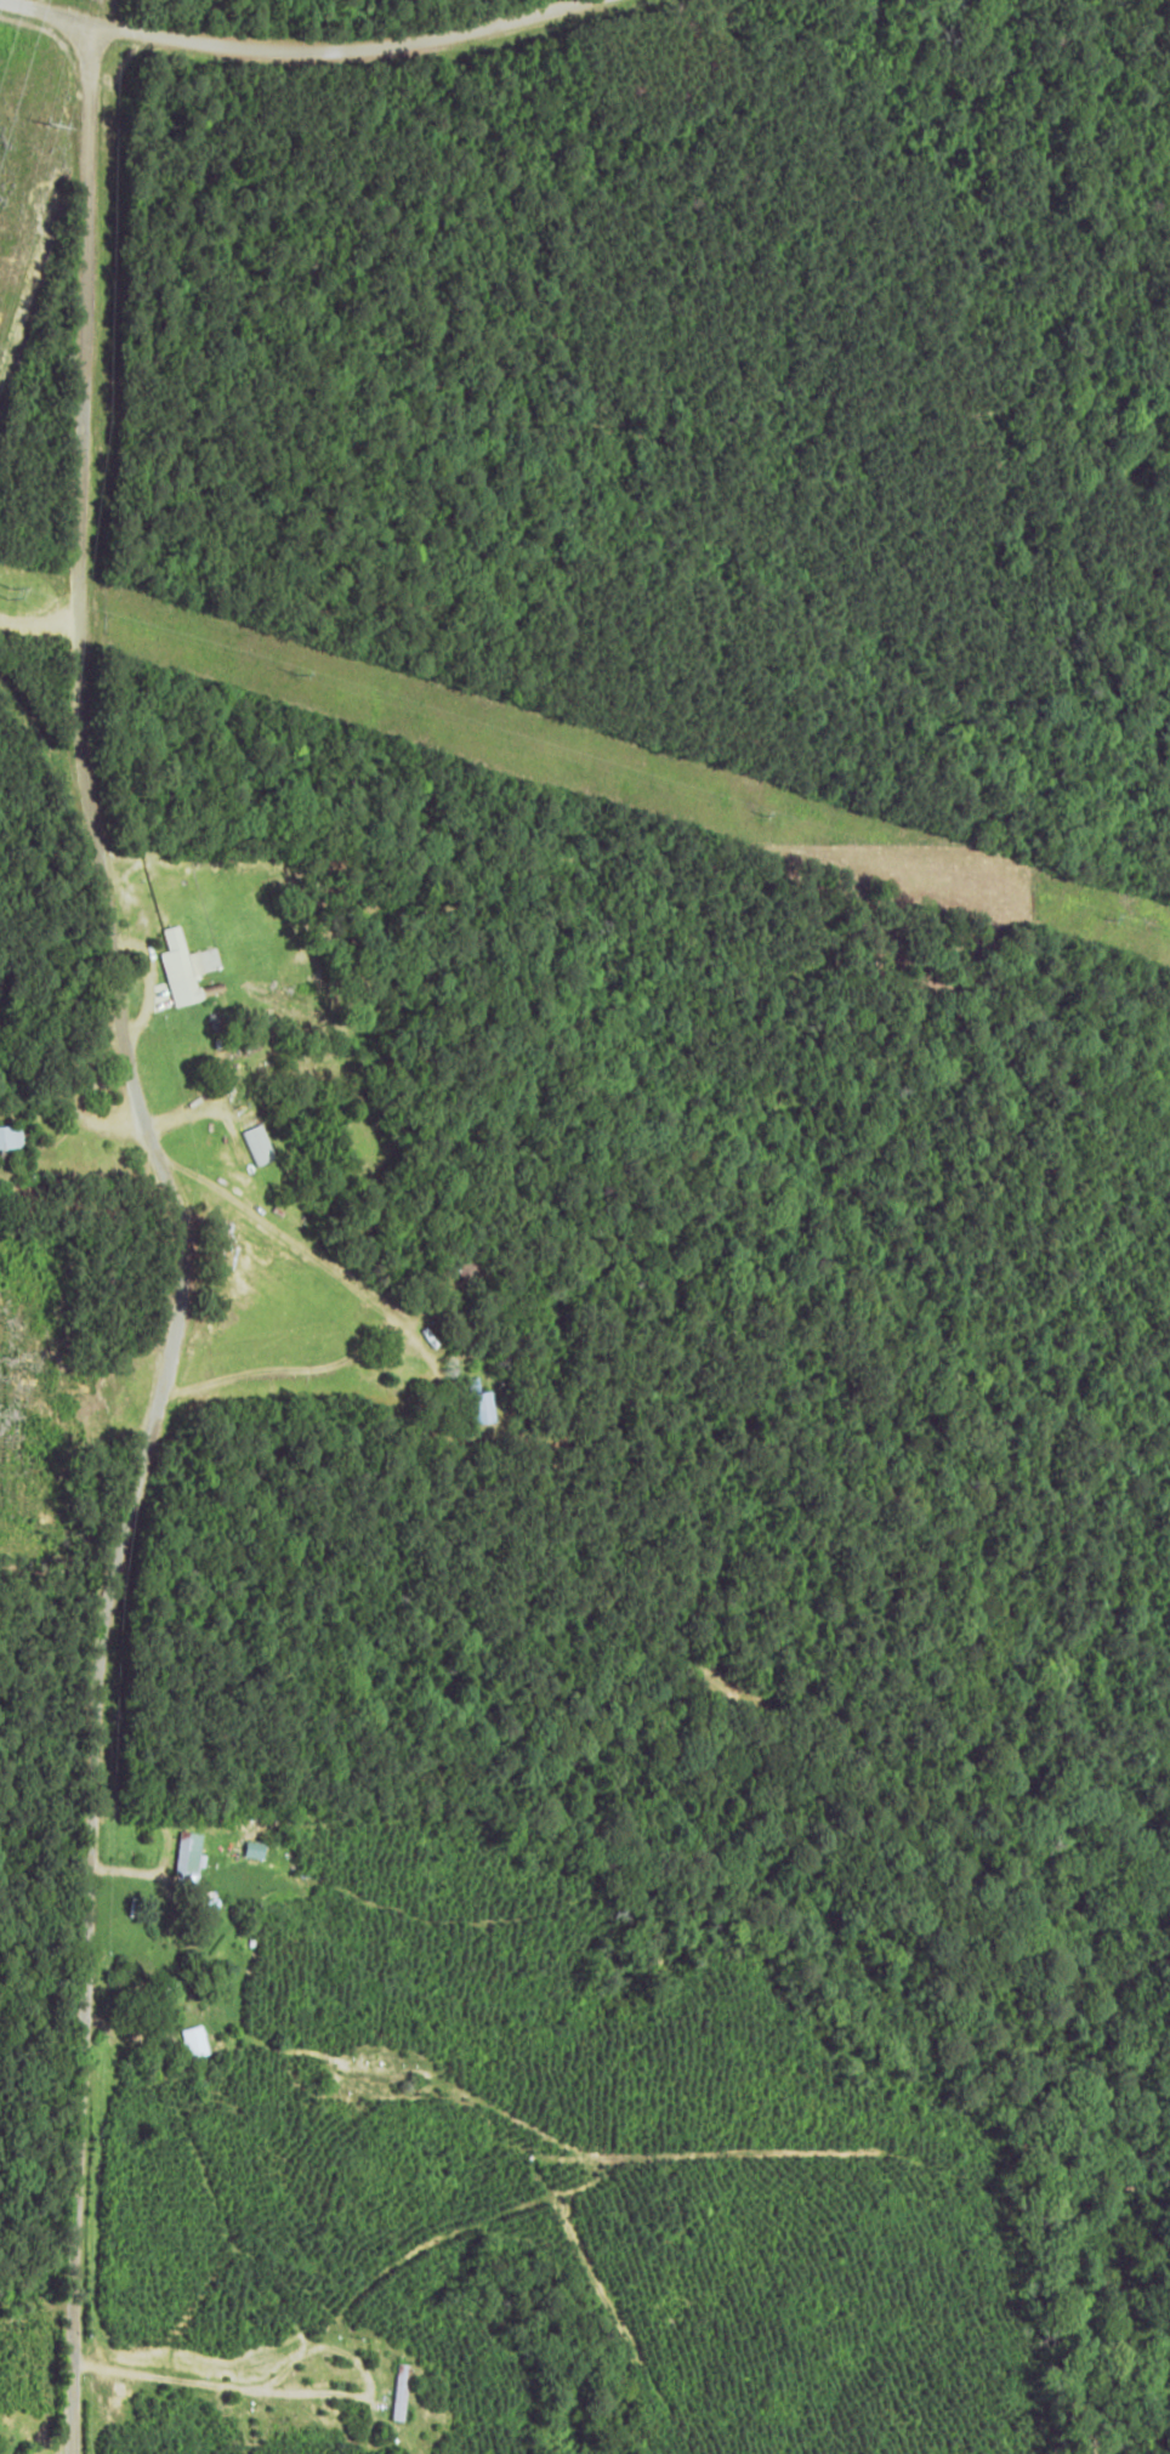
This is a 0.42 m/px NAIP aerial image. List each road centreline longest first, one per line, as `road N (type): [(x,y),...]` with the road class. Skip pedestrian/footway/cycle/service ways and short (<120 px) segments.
road 1 (residential): [(89,2453),(93,1788),(172,1327),(142,1101),(93,913),(75,75)]
road 2 (residential): [(0,43),(75,75),(377,75),(630,0)]

